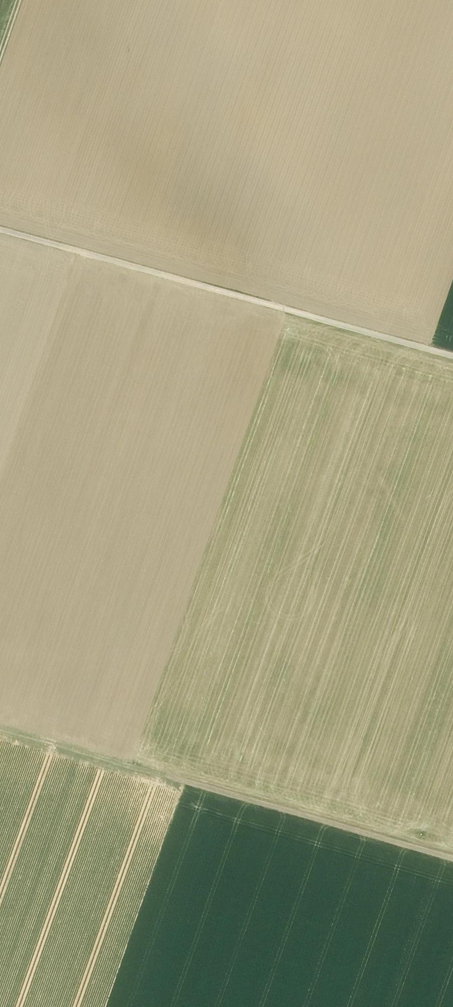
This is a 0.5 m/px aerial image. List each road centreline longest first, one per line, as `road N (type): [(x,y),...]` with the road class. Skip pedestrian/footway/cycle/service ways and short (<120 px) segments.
road 1 (track): [(0,727),(452,859)]
road 2 (track): [(0,231),(452,357)]

